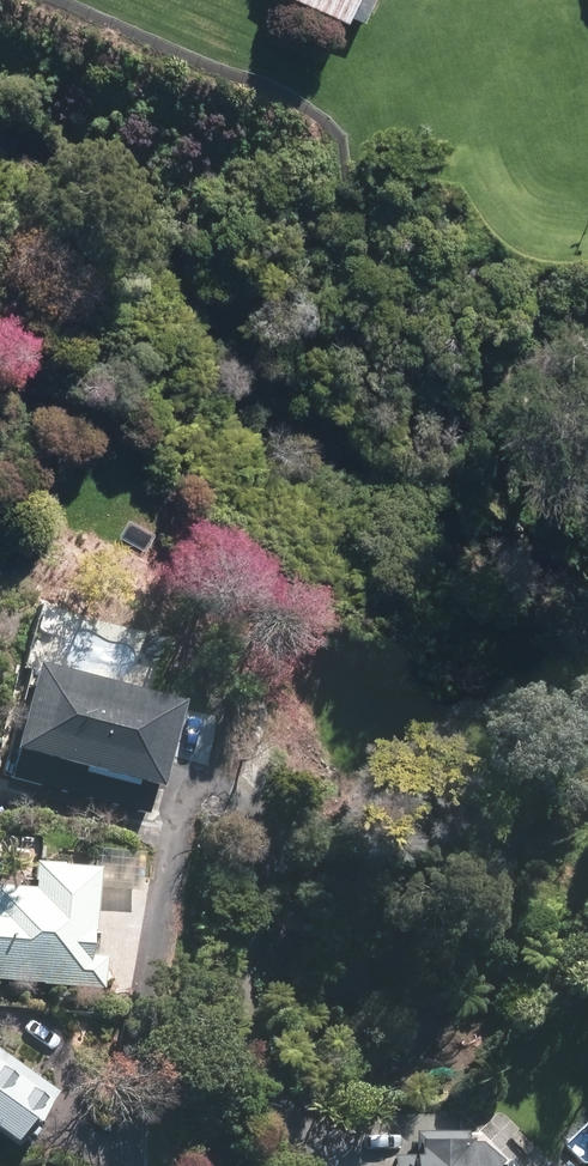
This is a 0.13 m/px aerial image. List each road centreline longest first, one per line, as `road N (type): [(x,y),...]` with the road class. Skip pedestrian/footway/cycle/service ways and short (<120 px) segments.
road 1 (motorway): [(73,0),(107,270),(253,1165)]
road 2 (motorway): [(122,1165),(0,415)]

